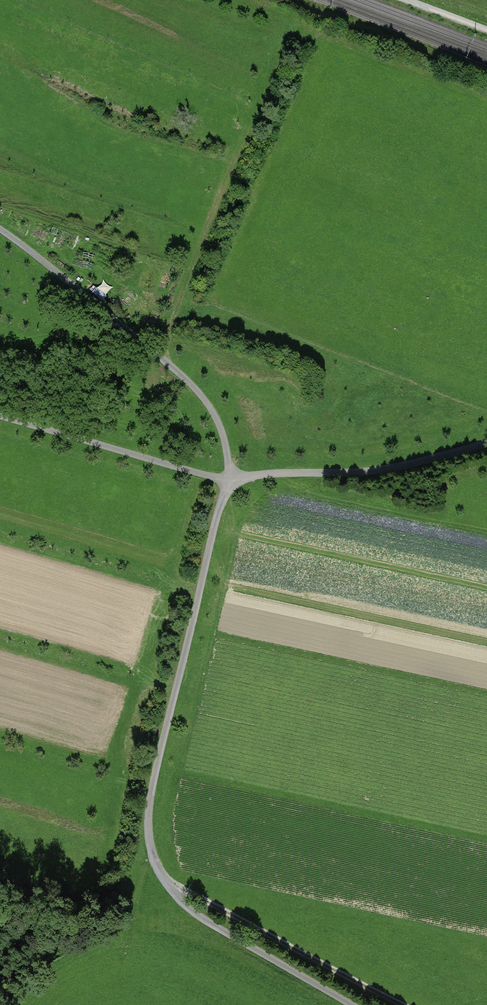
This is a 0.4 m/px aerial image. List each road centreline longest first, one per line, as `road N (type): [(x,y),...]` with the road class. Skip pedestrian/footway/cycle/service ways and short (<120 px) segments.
road 1 (residential): [(351,1004),(179,899),(158,868),(149,795),(228,481)]
road 2 (residential): [(228,481),(222,431),(188,381),(0,229)]
road 3 (track): [(158,868),(420,1004)]
road 4 (residential): [(228,481),(362,473),(486,444)]
road 5 (track): [(242,138),(176,310),(166,363)]
road 6 (residential): [(0,415),(228,481)]

